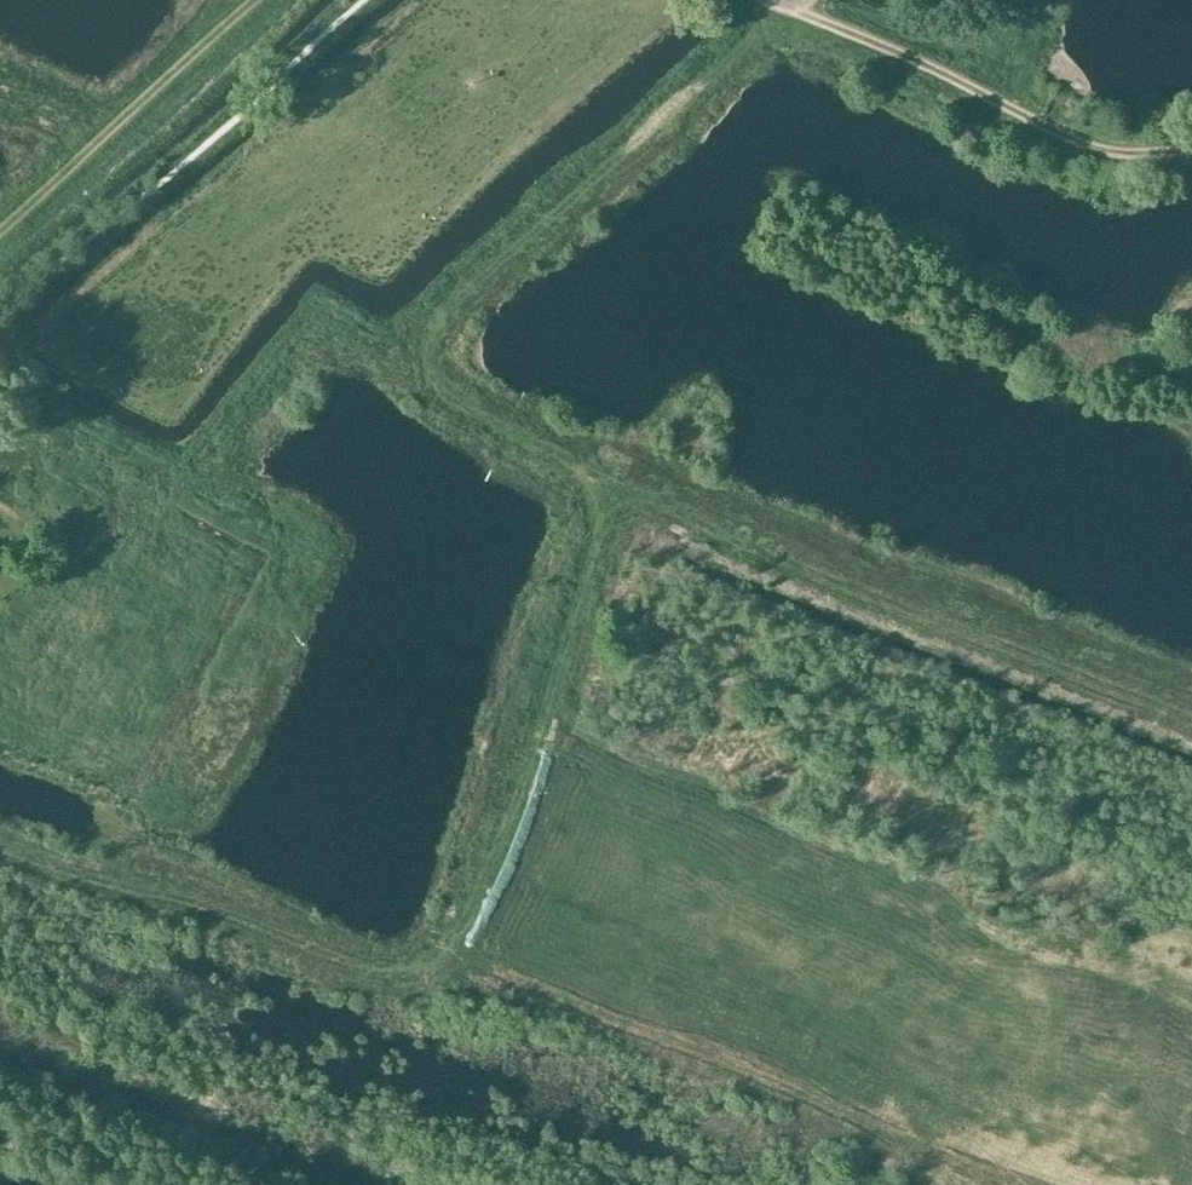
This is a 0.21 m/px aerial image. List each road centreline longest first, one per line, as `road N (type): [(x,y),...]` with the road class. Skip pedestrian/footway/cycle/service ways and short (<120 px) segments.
road 1 (track): [(772,0),(1089,149),(1130,156),(1191,149)]
road 2 (track): [(254,0),(0,230)]

